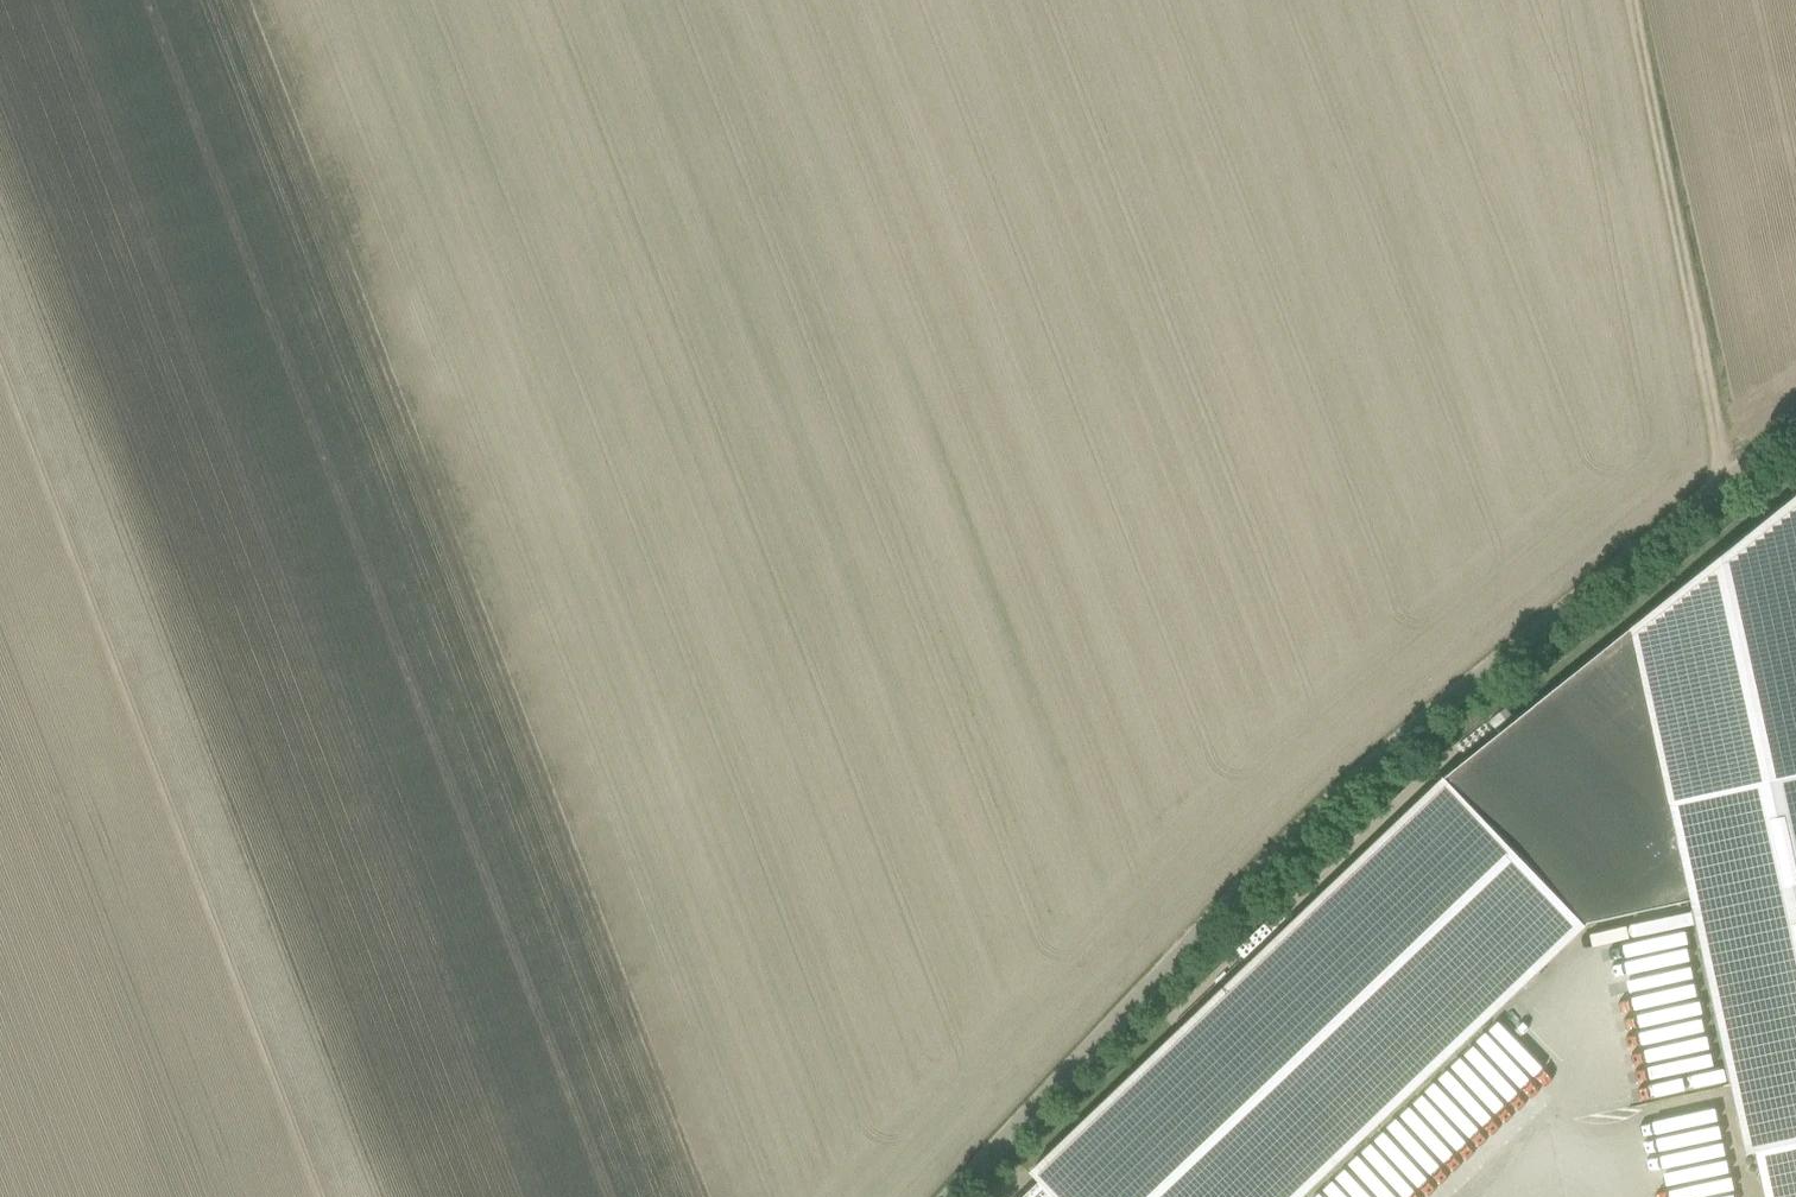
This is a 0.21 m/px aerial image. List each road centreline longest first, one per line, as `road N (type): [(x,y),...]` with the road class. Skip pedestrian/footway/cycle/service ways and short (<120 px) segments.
road 1 (unclassified): [(954,1196),(1402,729),(1795,417)]
road 2 (track): [(1716,480),(1718,451),(1630,0)]

